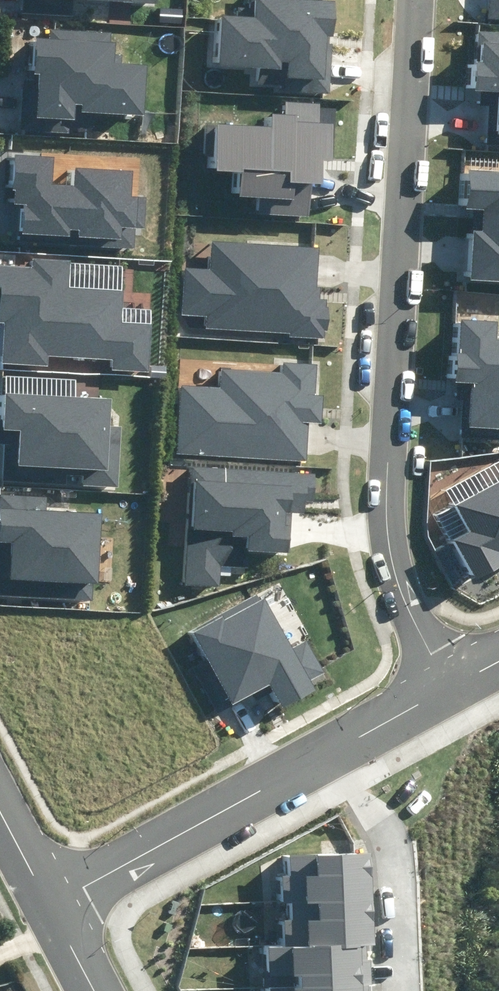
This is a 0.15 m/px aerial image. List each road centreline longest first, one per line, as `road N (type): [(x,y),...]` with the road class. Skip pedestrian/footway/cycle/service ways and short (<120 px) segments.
road 1 (residential): [(445,682),(396,598),(376,518),(414,0)]
road 2 (residential): [(324,754),(52,903)]
road 3 (residential): [(324,754),(392,842),(401,990)]
road 4 (residential): [(445,682),(324,754)]

